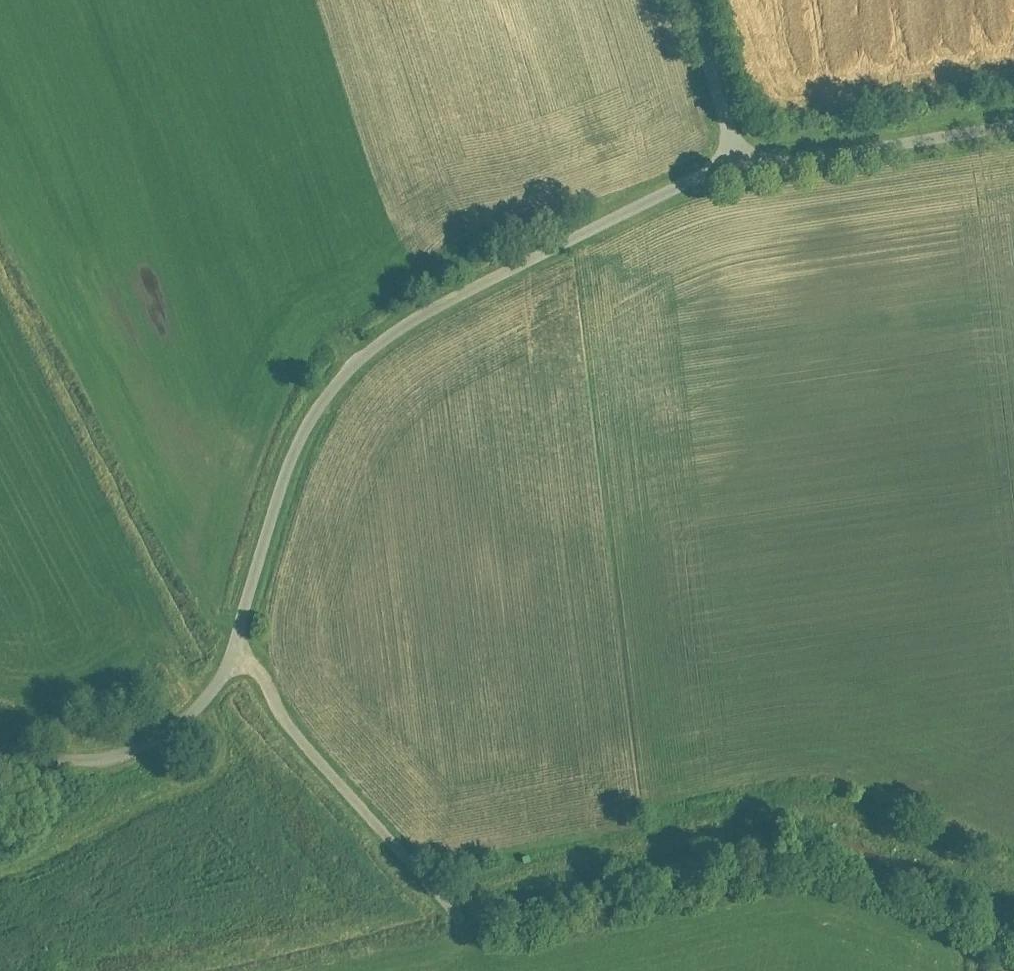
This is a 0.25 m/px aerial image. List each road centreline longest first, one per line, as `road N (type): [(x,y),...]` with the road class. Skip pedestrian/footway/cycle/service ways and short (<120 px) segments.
road 1 (unclassified): [(738,159),(364,356),(317,411),(288,476),(216,690),(165,741),(119,762),(66,766),(0,748)]
road 2 (unclassified): [(1013,118),(738,159)]
road 3 (unclassified): [(738,159),(690,0)]

